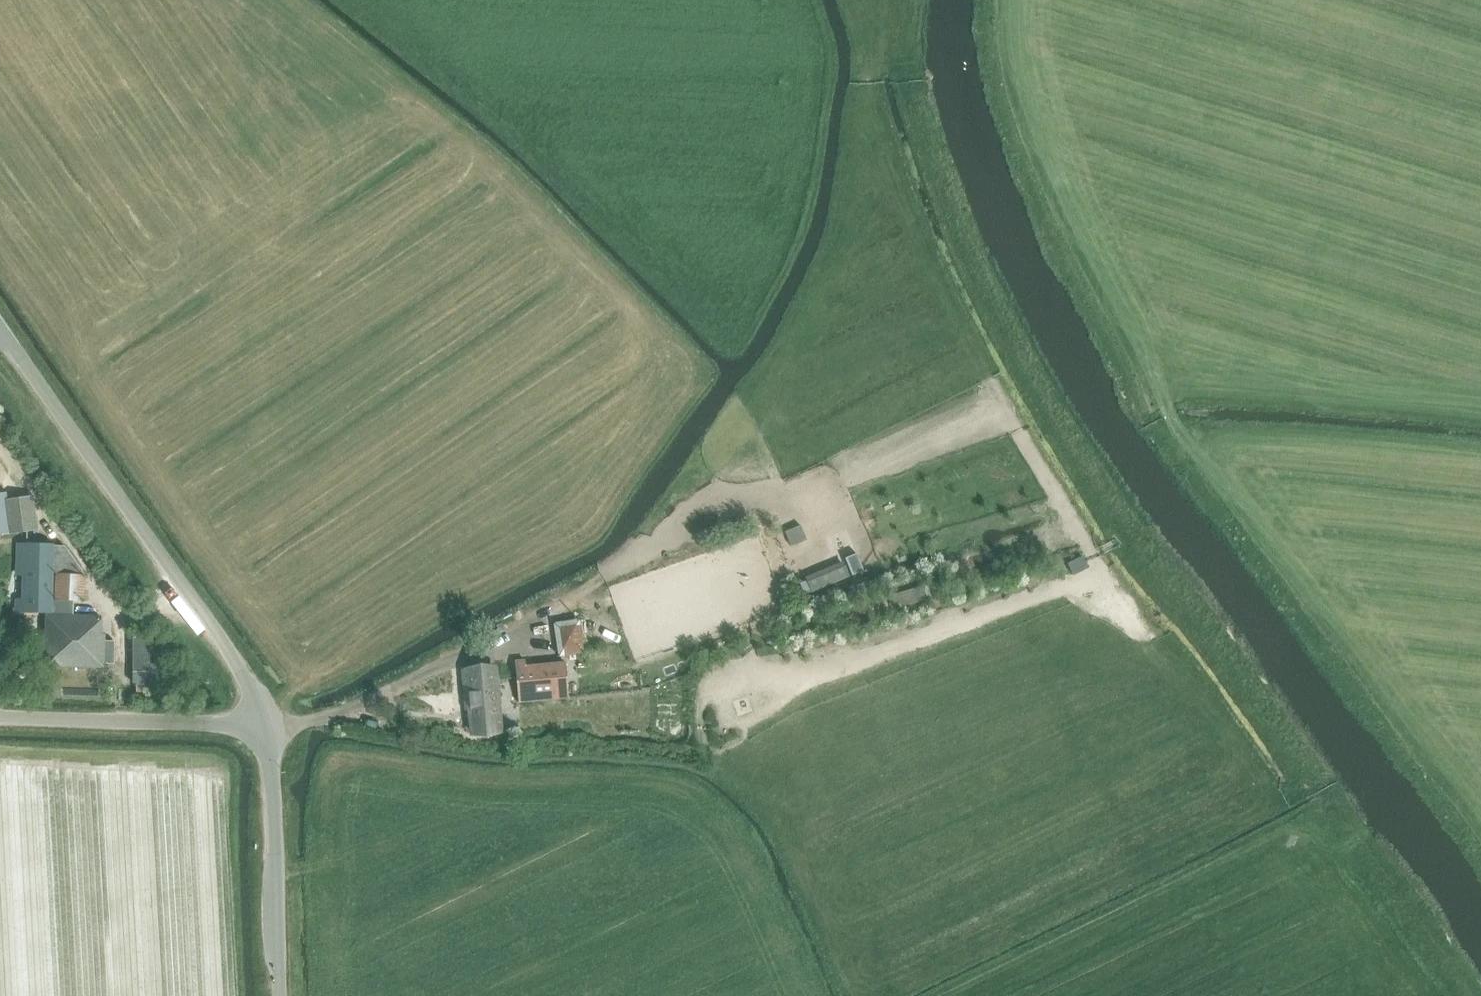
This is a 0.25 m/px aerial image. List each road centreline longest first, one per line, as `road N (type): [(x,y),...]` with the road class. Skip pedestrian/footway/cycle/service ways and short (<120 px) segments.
road 1 (unclassified): [(269,725),(240,669),(0,325)]
road 2 (unclassified): [(279,995),(269,725)]
road 3 (unclassified): [(0,717),(269,725)]

